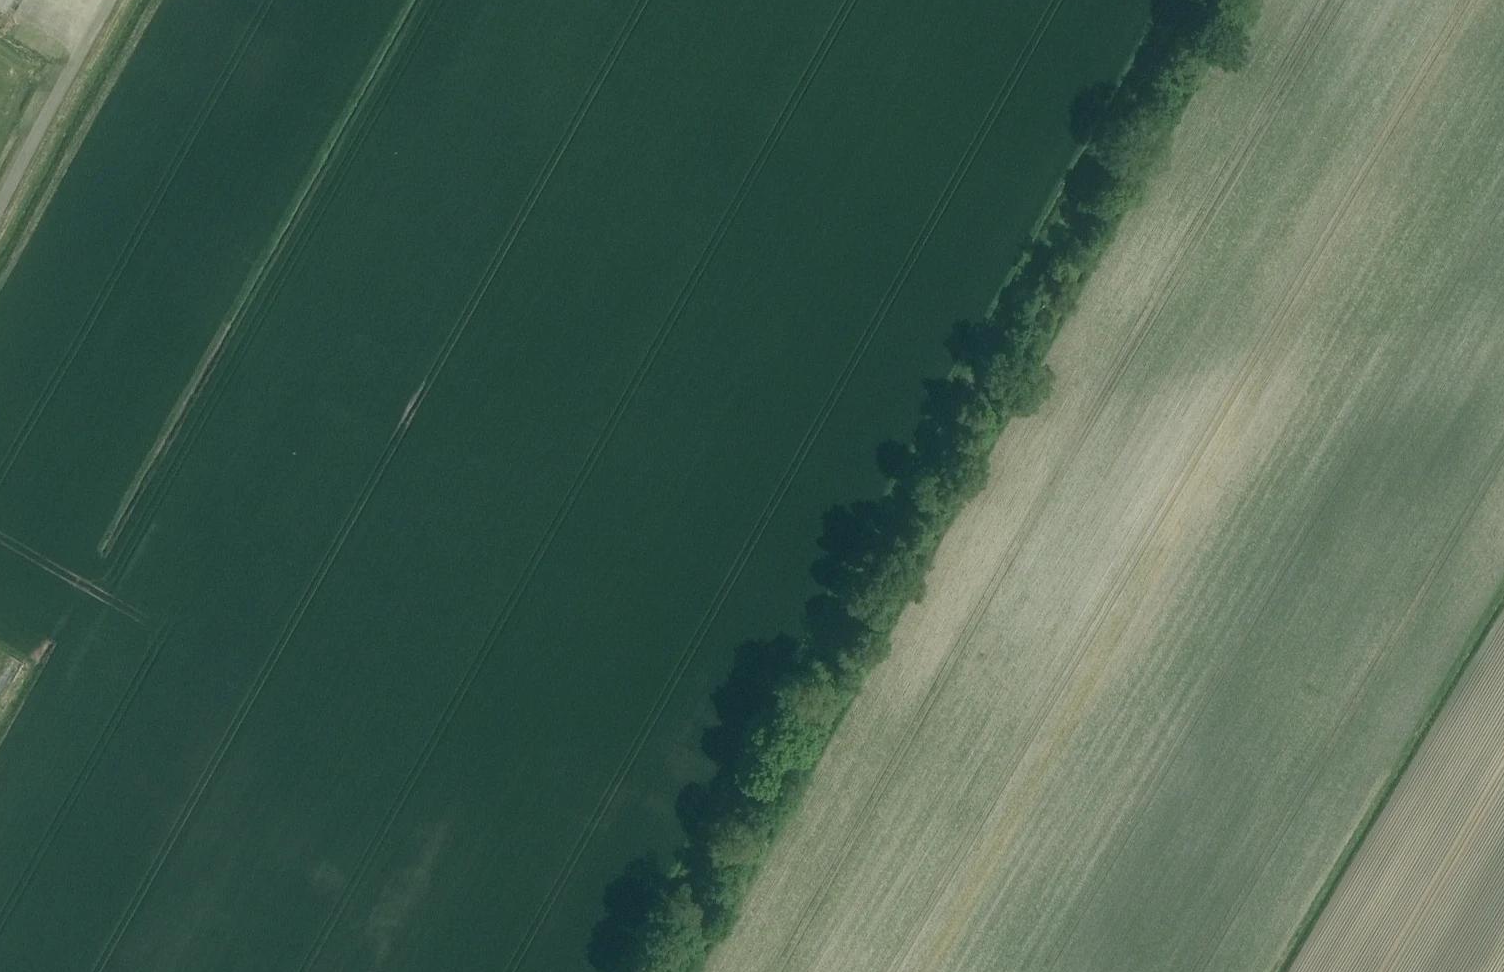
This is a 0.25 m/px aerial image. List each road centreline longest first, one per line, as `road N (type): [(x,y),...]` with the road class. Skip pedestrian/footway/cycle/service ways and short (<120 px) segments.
road 1 (track): [(636,971),(1189,0)]
road 2 (unclassified): [(0,206),(110,0)]

